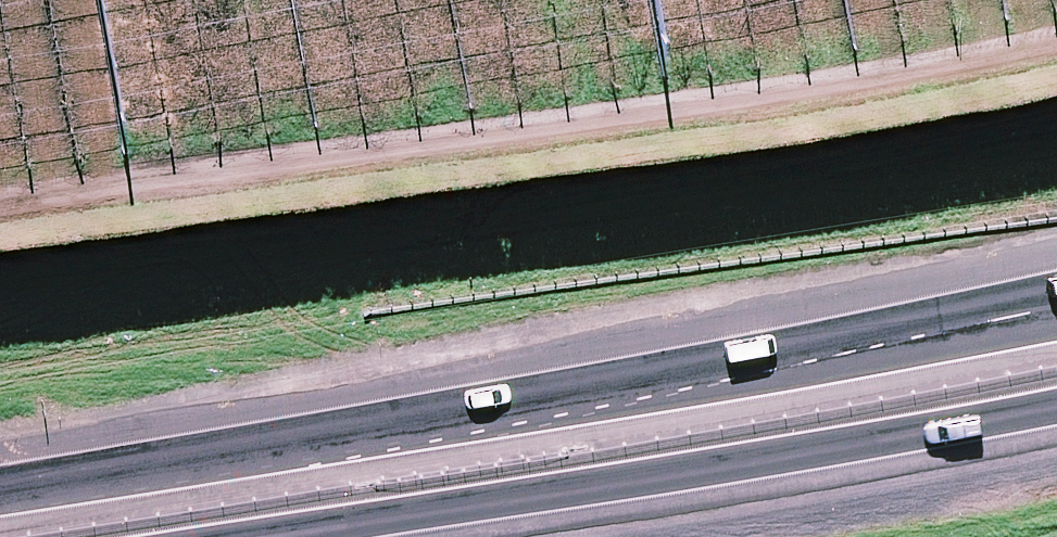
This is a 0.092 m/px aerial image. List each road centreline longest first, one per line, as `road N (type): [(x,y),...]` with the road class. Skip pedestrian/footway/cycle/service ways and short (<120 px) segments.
road 1 (trunk): [(0,486),(1056,308)]
road 2 (trunk): [(1056,404),(254,536)]

